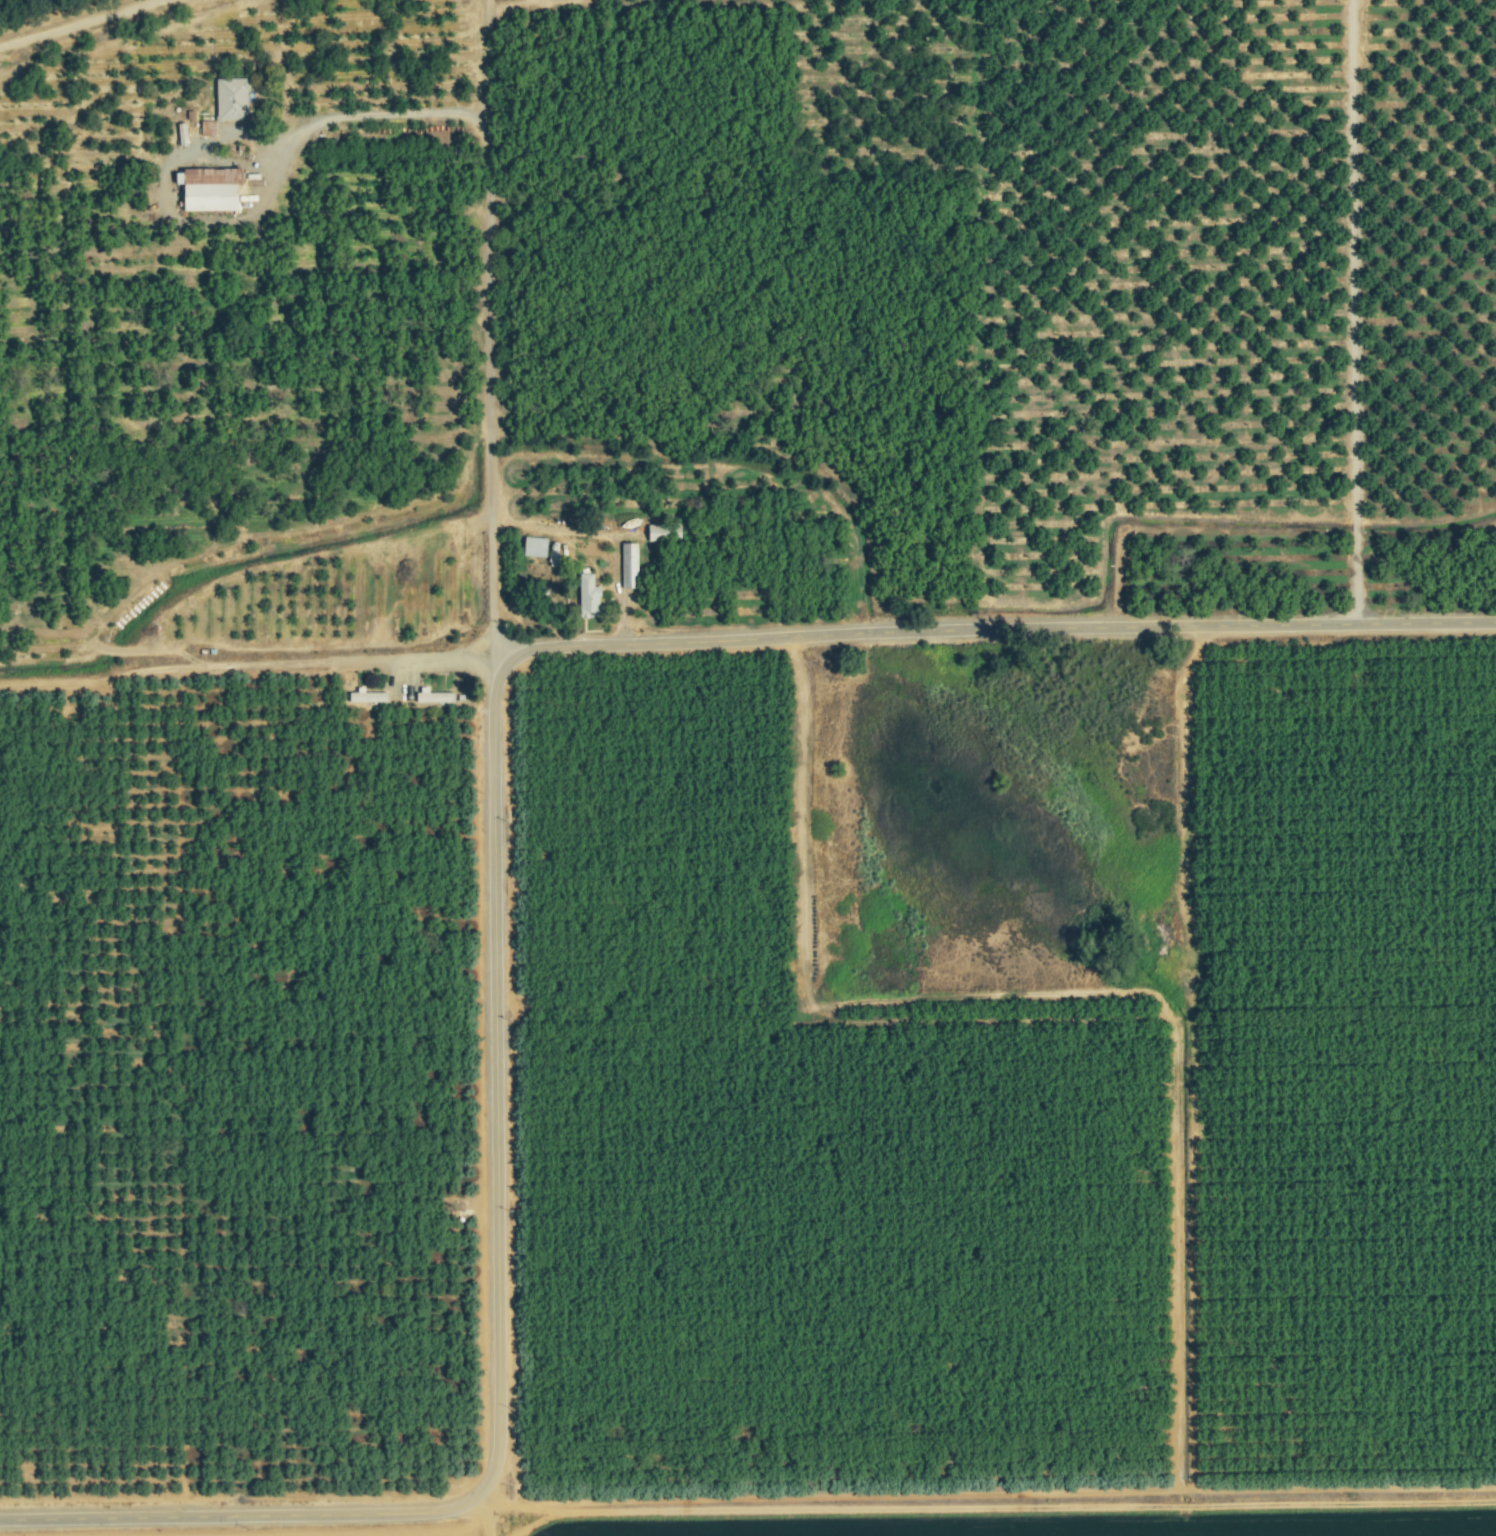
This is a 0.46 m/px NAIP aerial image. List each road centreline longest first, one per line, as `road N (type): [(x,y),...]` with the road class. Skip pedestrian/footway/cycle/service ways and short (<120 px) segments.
road 1 (residential): [(1495,621),(559,640),(526,644),(504,671)]
road 2 (residential): [(479,1503),(504,671)]
road 3 (residential): [(0,1512),(479,1503)]
road 4 (track): [(497,0),(490,136)]

